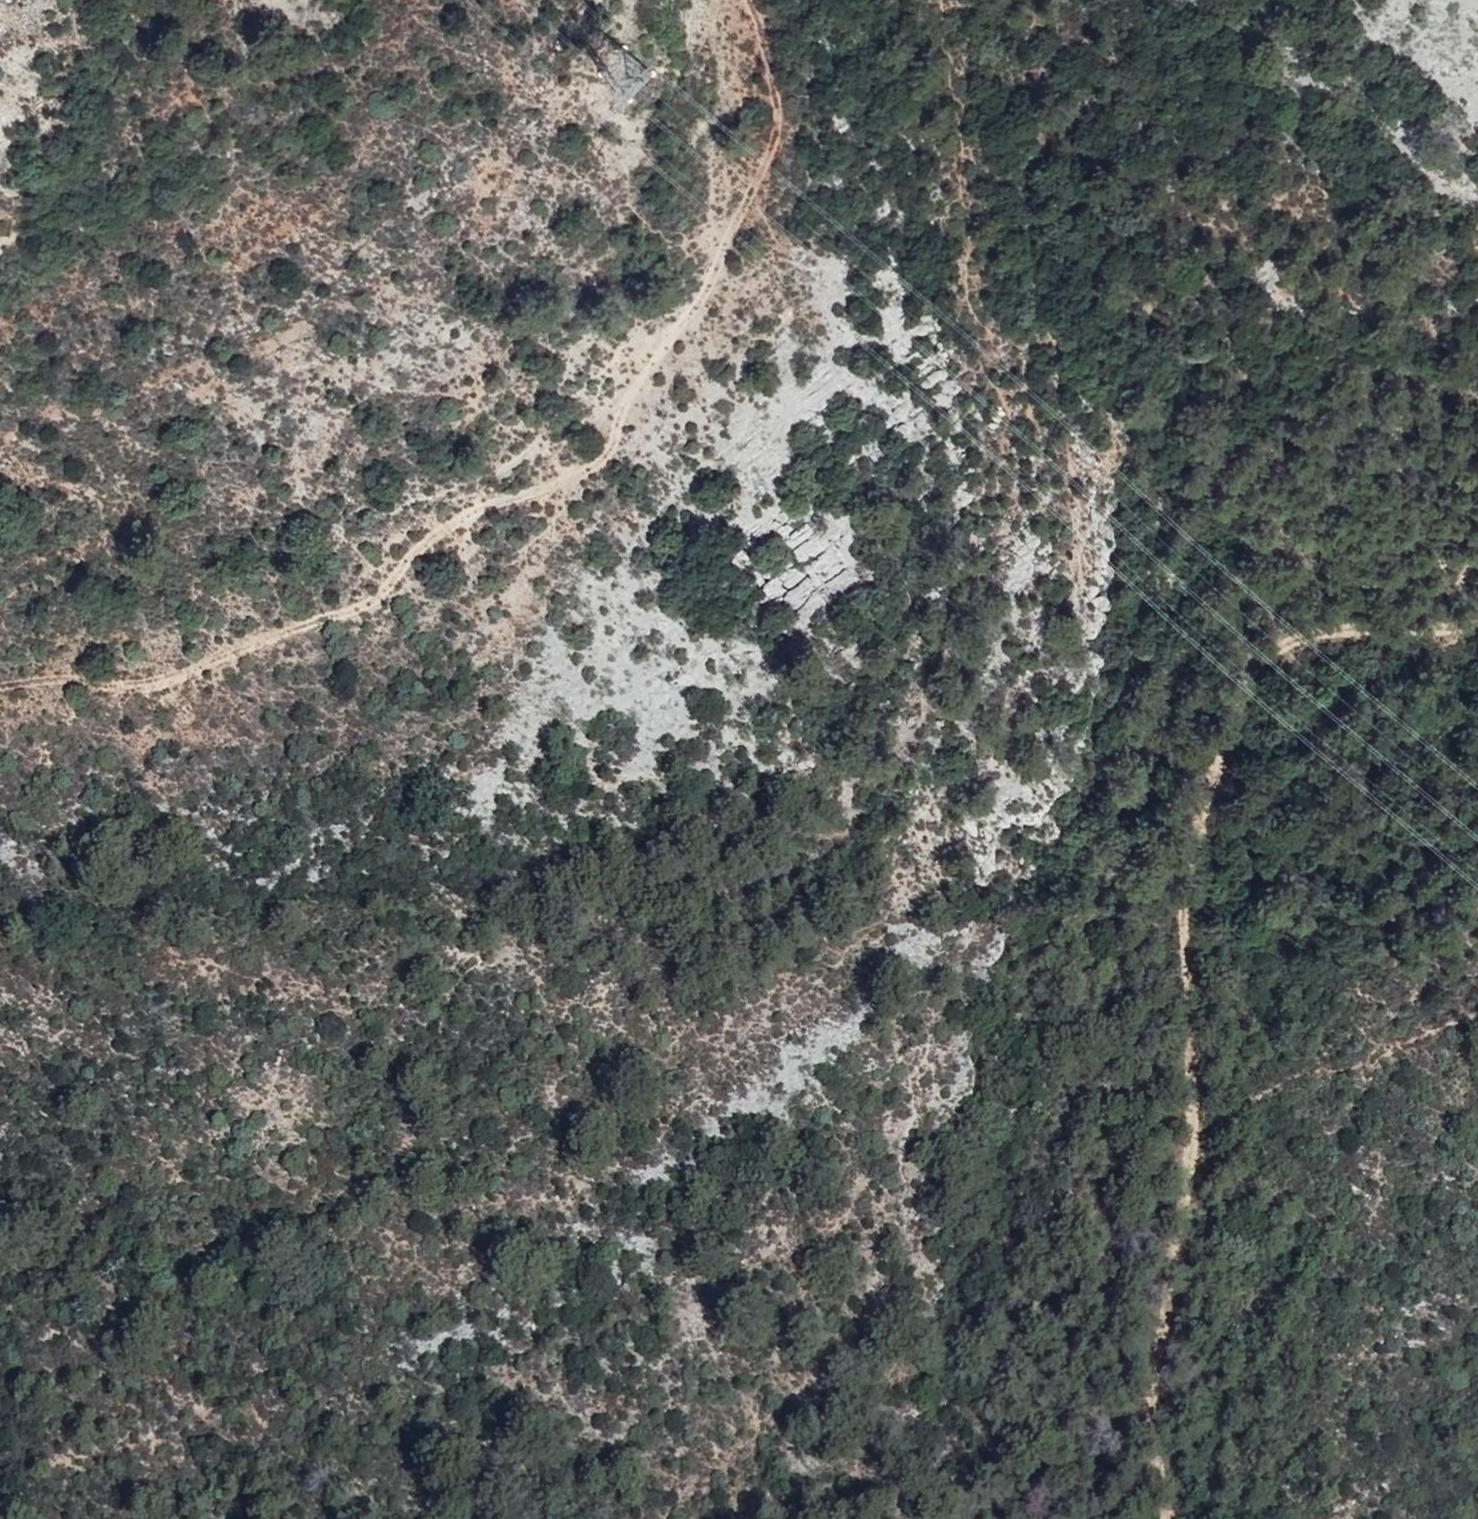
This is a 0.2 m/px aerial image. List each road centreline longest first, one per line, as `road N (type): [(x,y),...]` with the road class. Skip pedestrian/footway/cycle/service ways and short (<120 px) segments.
road 1 (track): [(0,675),(71,664),(168,679),(383,598),(461,515),(585,475),(708,297),(785,108),(762,0)]
road 2 (track): [(1477,621),(1364,634),(1256,699),(1200,901),(1178,1351),(1151,1518)]

